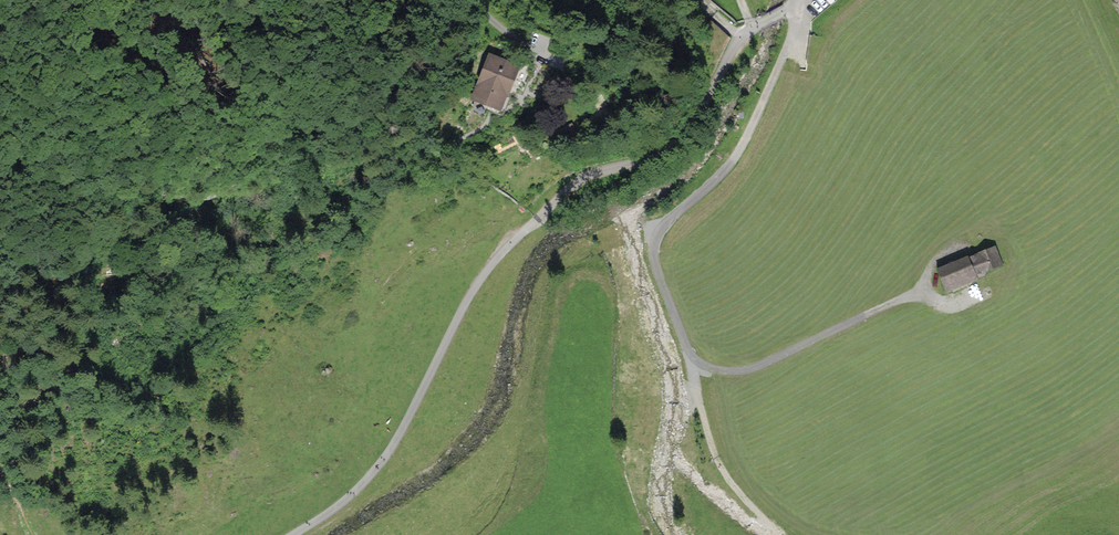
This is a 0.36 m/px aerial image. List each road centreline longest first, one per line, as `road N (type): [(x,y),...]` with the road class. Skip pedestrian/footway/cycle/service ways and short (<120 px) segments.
road 1 (track): [(292,534),(351,495),(385,458),(491,266),(584,177),(675,143),(741,36),(802,1)]
road 2 (track): [(802,1),(745,147),(657,239),(655,259),(693,359)]
road 3 (track): [(693,359),(719,372),(756,368),(925,291)]
road 4 (track): [(476,0),(542,66),(525,103),(512,110)]

